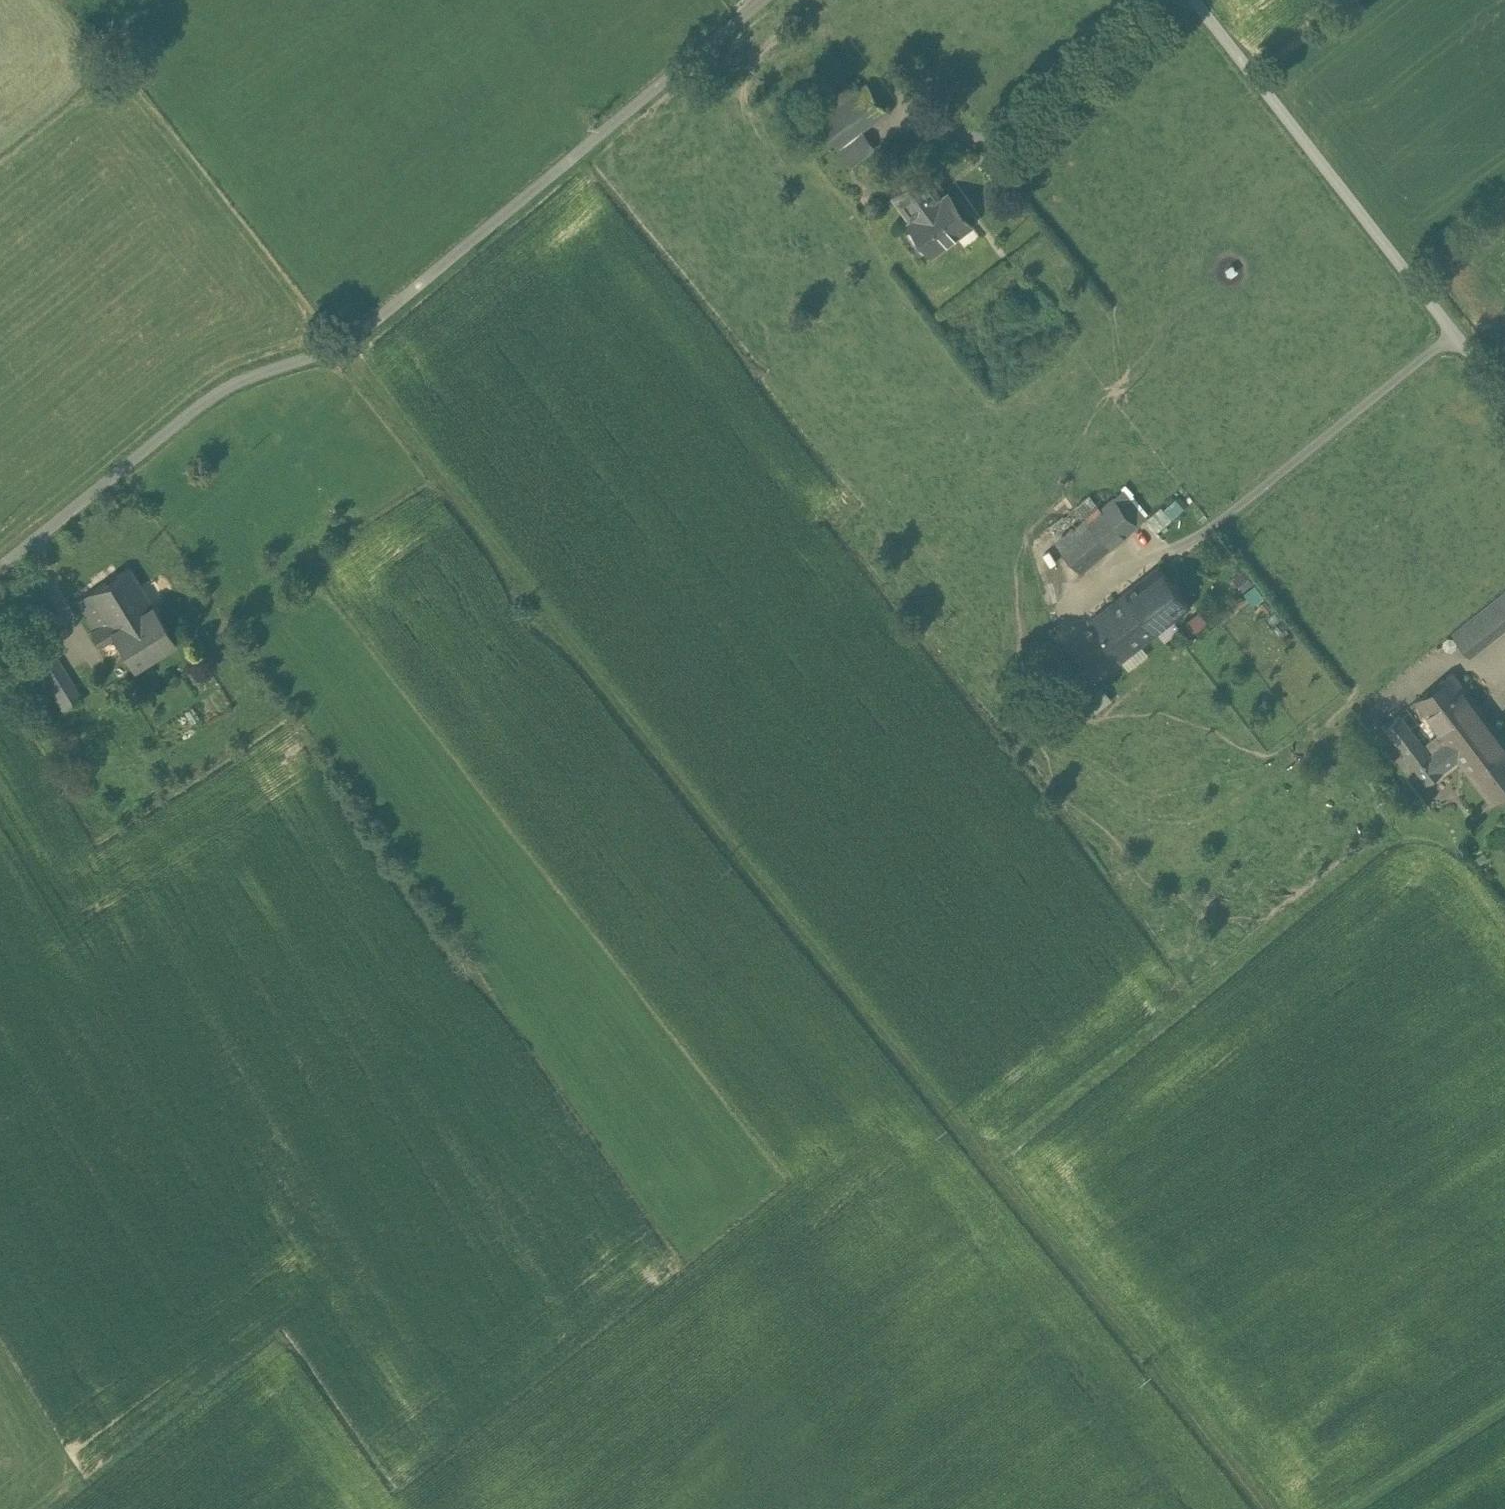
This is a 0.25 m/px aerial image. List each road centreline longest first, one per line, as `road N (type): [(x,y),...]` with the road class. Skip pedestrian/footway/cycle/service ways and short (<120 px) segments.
road 1 (track): [(340,346),(1269,1508)]
road 2 (unclassified): [(765,0),(340,346),(222,388),(0,571)]
road 3 (unclassified): [(1194,0),(1504,401)]
road 4 (track): [(1346,1508),(1504,1405)]

